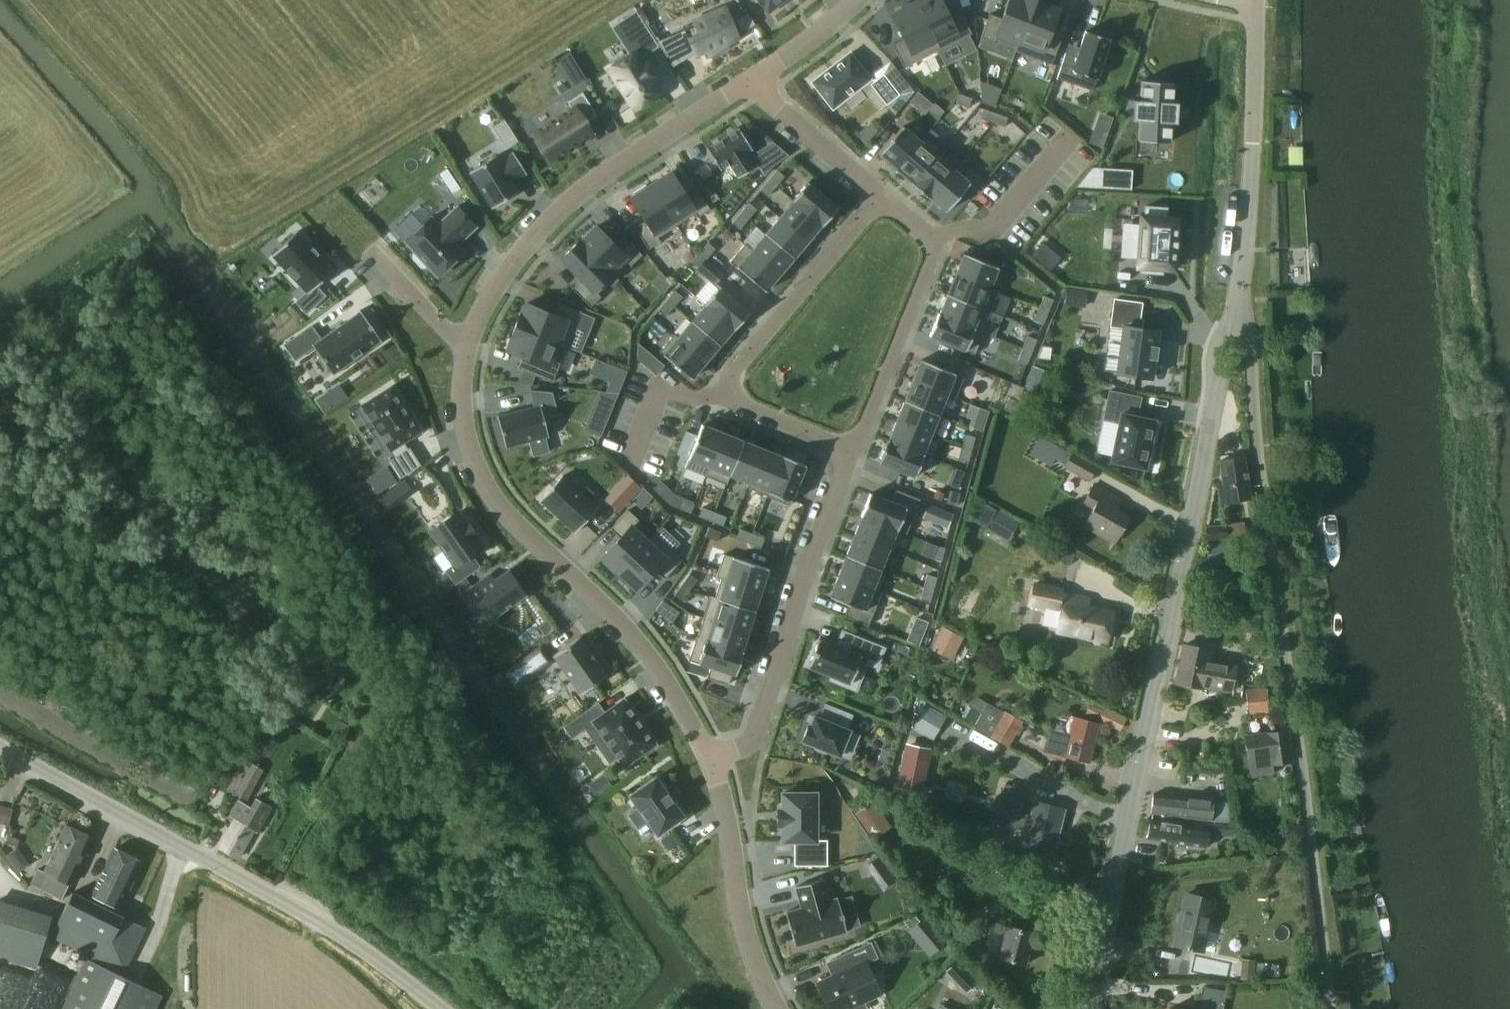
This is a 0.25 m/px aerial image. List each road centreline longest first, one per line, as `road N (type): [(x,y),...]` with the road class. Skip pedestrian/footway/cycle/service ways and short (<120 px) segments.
road 1 (unclassified): [(1089,1008),(1209,443),(1241,247)]
road 2 (residential): [(1330,1008),(1241,247)]
road 3 (residential): [(728,779),(621,621),(496,504),(473,463),(465,421),(469,352)]
road 4 (unclassified): [(442,1008),(280,900),(0,747)]
road 5 (residential): [(469,352),(475,321),(524,246),(606,173),(751,80)]
road 6 (residential): [(728,779),(853,461)]
road 7 (residential): [(853,461),(935,258),(930,232),(881,196)]
road 8 (track): [(94,796),(138,678),(125,550)]
road 9 (residential): [(881,196),(734,371),(731,394)]
road 10 (residential): [(769,1008),(739,937),(728,779)]
road 11 (unclassified): [(1241,247),(1256,15)]
road 12 (residential): [(881,196),(751,80)]
road 13 (residential): [(370,251),(469,352)]
road 14 (residential): [(853,461),(731,394)]
road 15 (residential): [(751,80),(846,0)]

